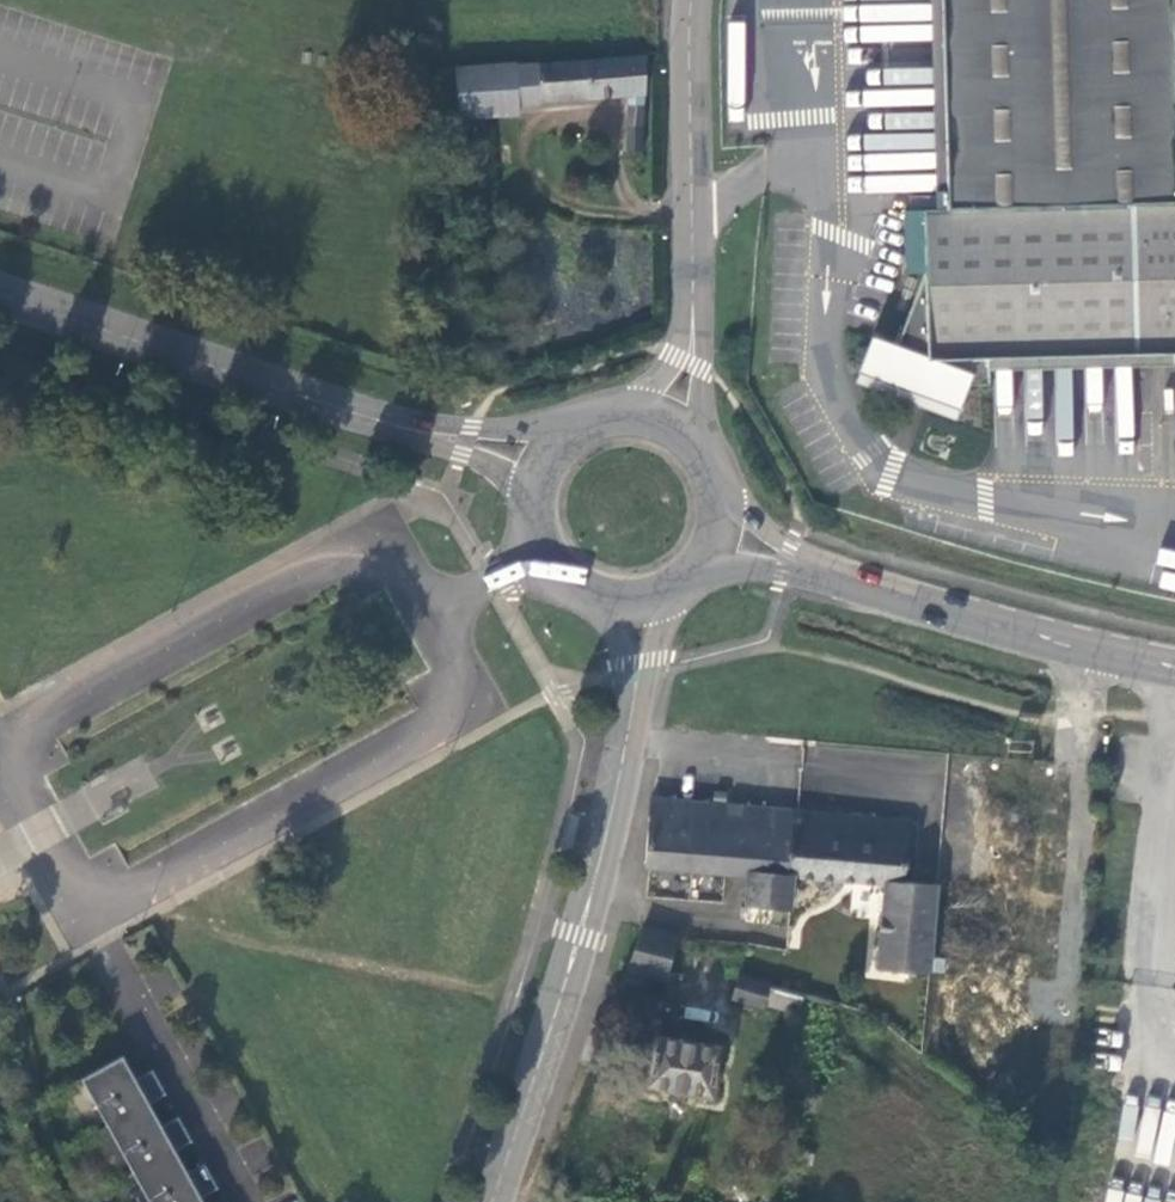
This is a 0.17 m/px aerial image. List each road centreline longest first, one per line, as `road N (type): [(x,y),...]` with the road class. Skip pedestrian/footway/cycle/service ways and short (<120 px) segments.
road 1 (secondary): [(0,293),(392,428)]
road 2 (residential): [(1084,649),(1064,1003)]
road 3 (unclassified): [(694,0),(695,322)]
road 4 (secondary): [(590,902),(503,1193)]
road 5 (secondary): [(648,611),(646,666),(590,902)]
road 6 (secondary): [(837,577),(1084,649)]
road 7 (residential): [(590,902),(783,922)]
road 8 (secondary): [(533,498),(536,543),(559,583),(600,608),(648,611)]
road 9 (secondary): [(573,435),(392,428)]
road 10 (secondary): [(392,428),(533,498)]
road 11 (secondary): [(837,577),(722,485)]
road 12 (unclassified): [(710,462),(695,322)]
road 13 (secondary): [(704,577),(731,570),(837,577)]

